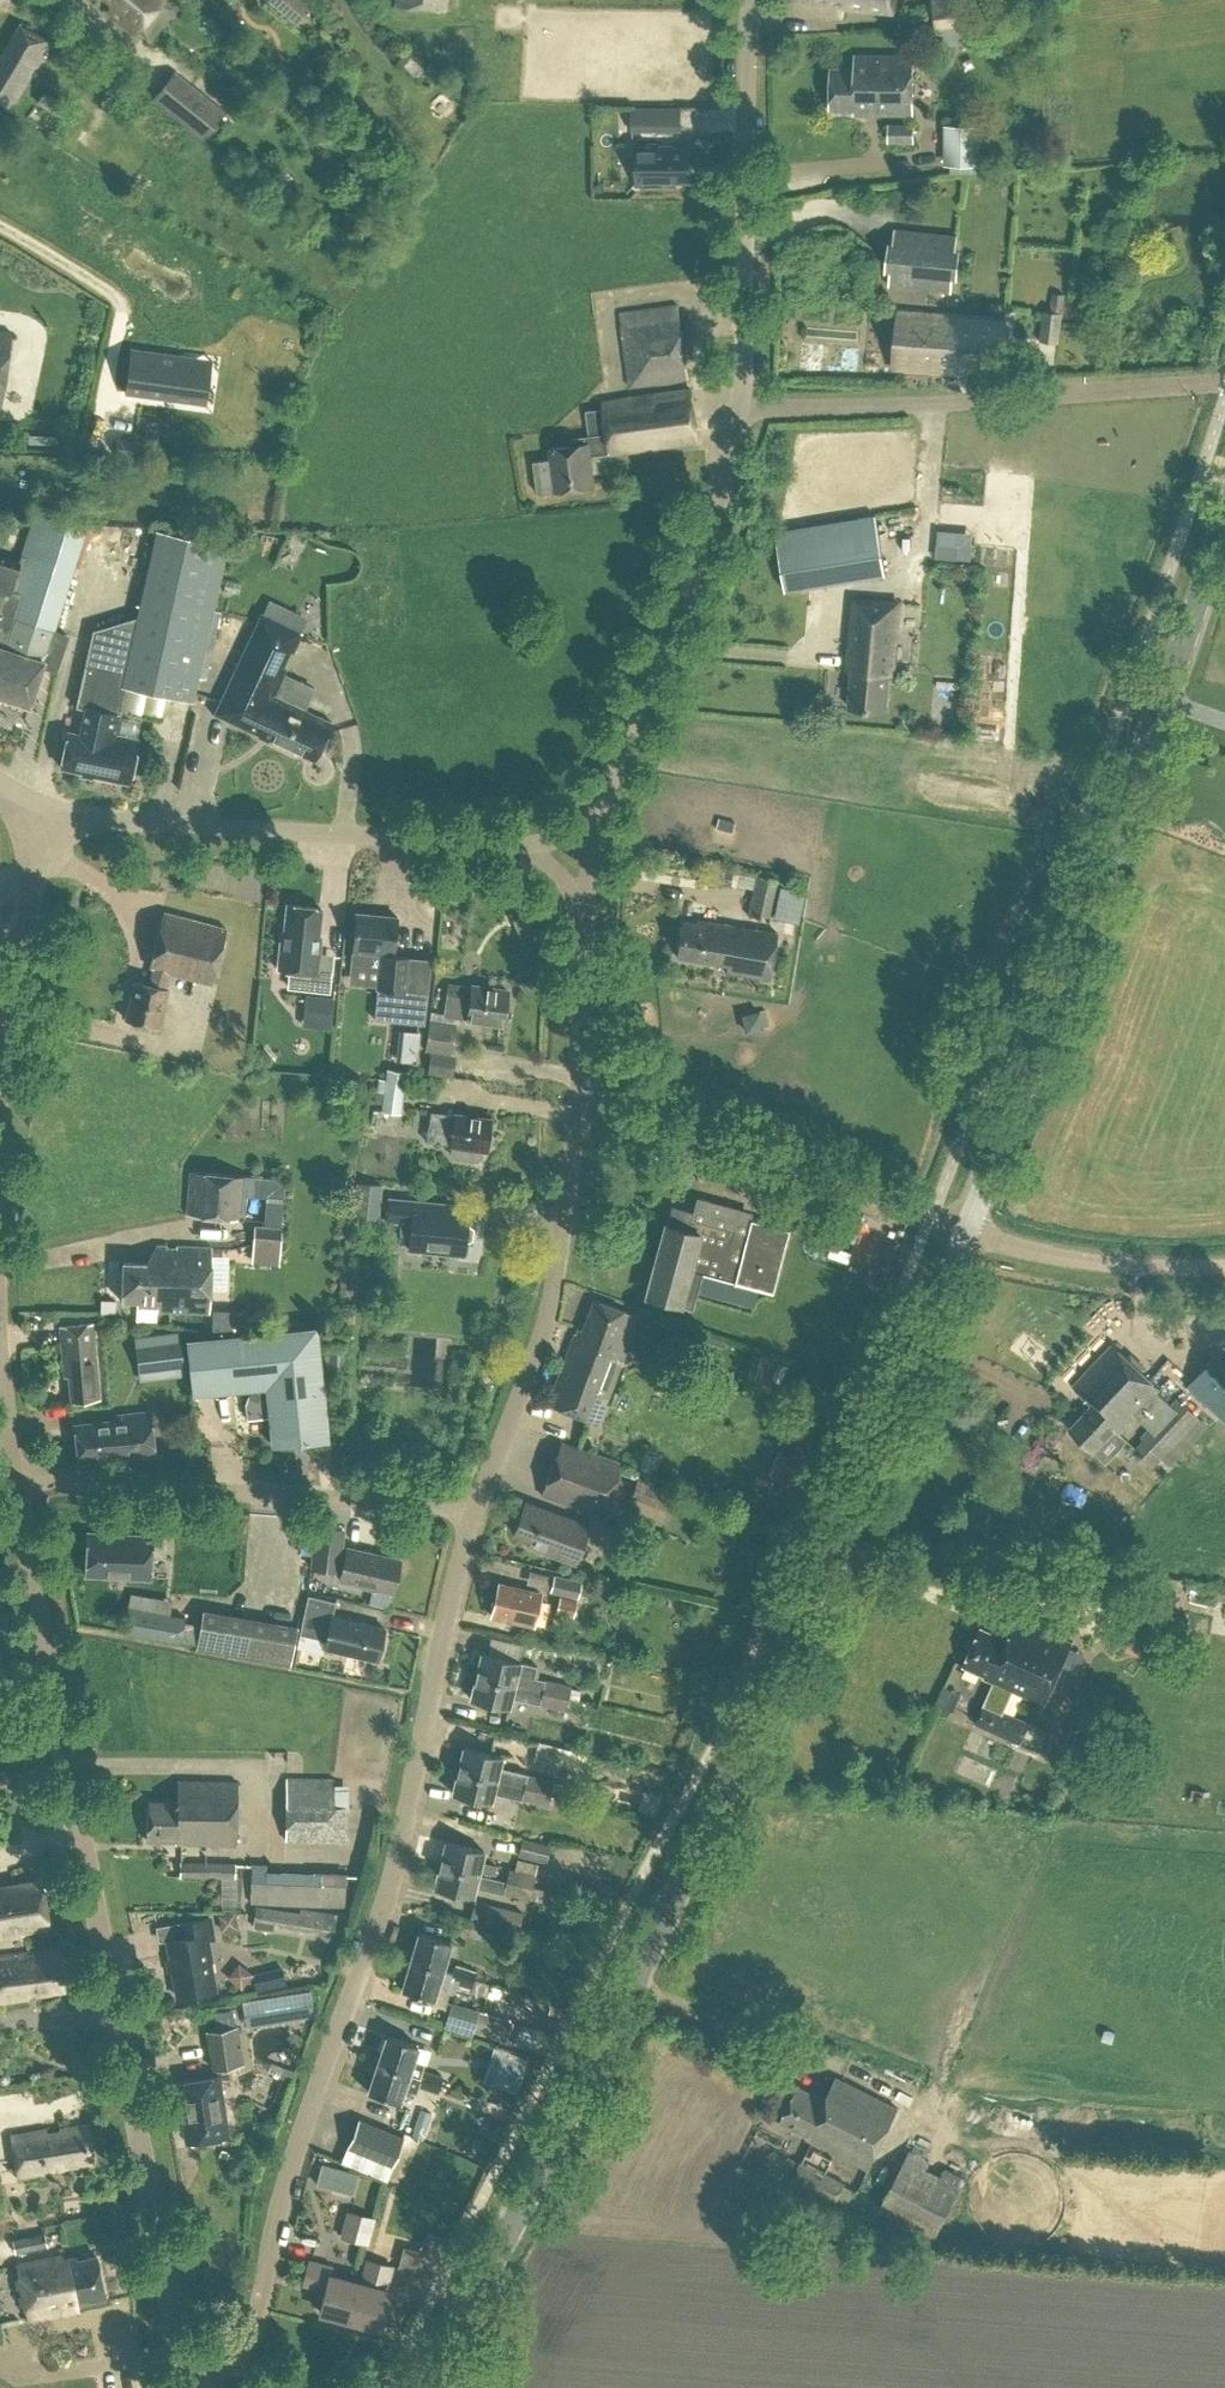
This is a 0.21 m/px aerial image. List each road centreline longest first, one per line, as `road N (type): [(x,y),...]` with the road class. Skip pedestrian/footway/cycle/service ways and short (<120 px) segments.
road 1 (primary): [(423,2387),(736,1768),(965,1233)]
road 2 (residential): [(189,2371),(240,2353),(262,2298),(299,2127),(378,1922),(473,1508)]
road 3 (tertiary): [(189,2371),(15,1477)]
road 4 (primary): [(965,1233),(1224,506)]
road 5 (unclassified): [(575,850),(90,819),(43,808)]
road 6 (residential): [(736,416),(1224,384)]
road 7 (residential): [(575,850),(606,797),(716,507),(736,416)]
road 8 (residential): [(473,1508),(15,1477)]
road 9 (residential): [(473,1508),(551,1313),(580,1105)]
road 10 (residential): [(736,416),(745,368),(746,0)]
road 11 (unclassified): [(965,1233),(613,1109),(580,1105)]
road 12 (tertiary): [(0,1123),(43,808)]
road 13 (unclassified): [(1224,1265),(1092,1262),(965,1233)]
road 14 (unclassified): [(580,1105),(584,903),(575,850)]

